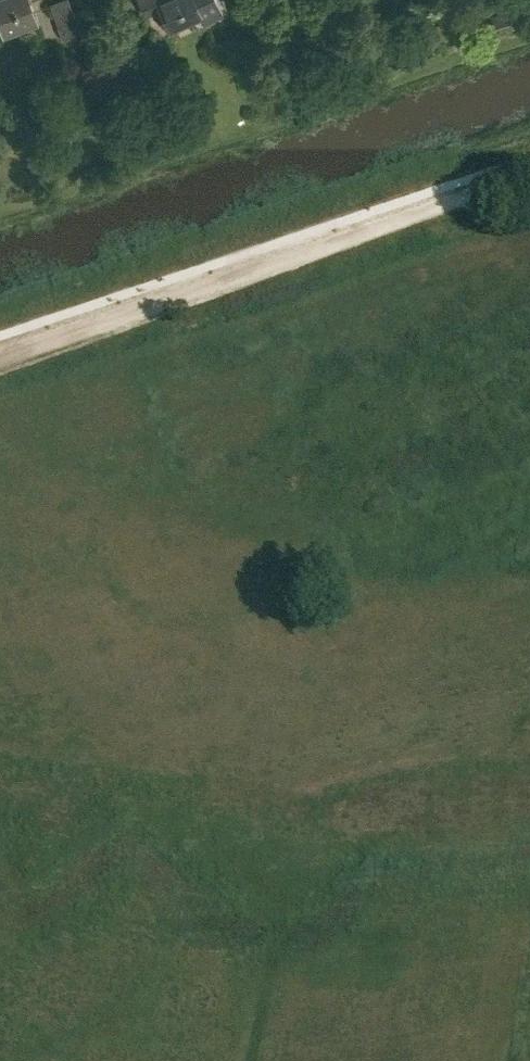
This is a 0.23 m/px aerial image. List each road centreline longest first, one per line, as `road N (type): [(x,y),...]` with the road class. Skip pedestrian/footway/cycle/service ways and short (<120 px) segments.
road 1 (track): [(0,352),(529,174)]

